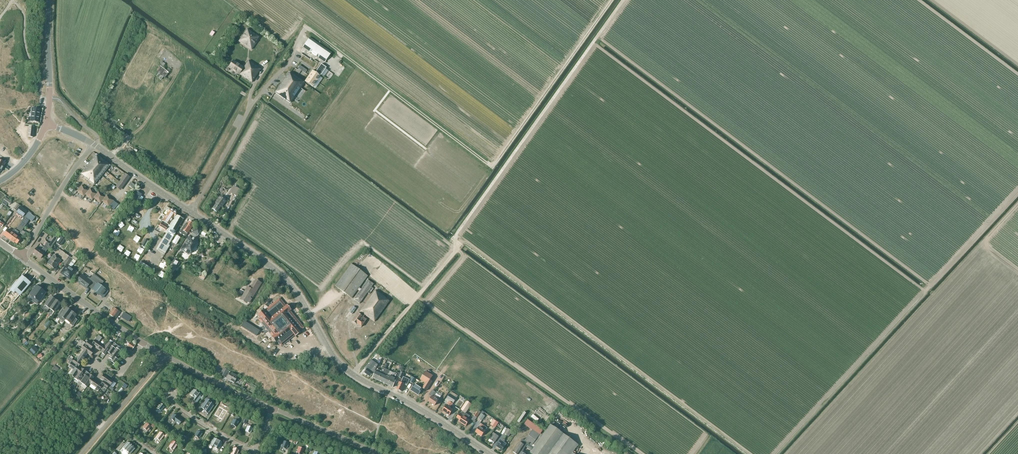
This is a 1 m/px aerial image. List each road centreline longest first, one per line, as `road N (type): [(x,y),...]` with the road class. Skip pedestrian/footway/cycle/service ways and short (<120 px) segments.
road 1 (tertiary): [(489,453),(346,369),(278,271),(95,144)]
road 2 (track): [(624,0),(416,299)]
road 3 (unclassified): [(376,453),(164,355)]
road 4 (unclassified): [(143,343),(22,257)]
road 5 (residential): [(22,257),(95,144)]
road 6 (secondary): [(46,123),(49,0)]

